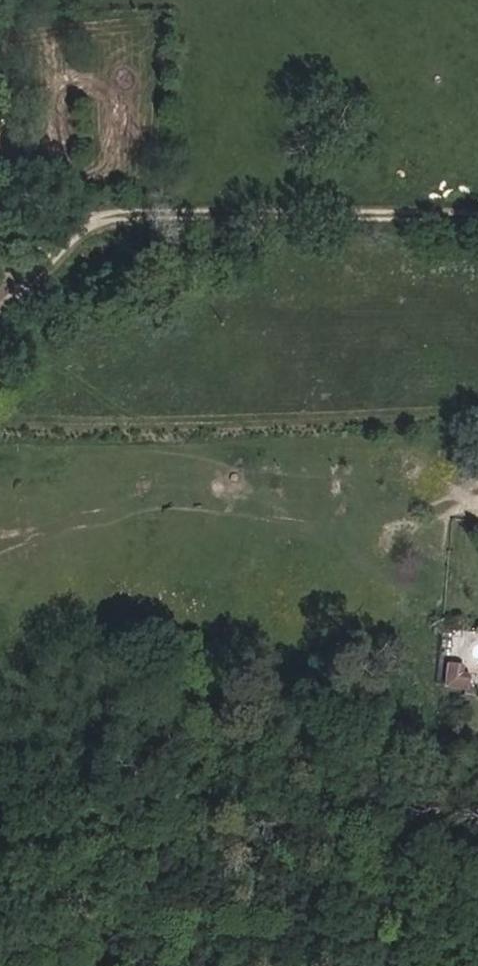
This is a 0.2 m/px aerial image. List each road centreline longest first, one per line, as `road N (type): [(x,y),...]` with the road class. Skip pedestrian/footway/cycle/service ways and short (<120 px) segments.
road 1 (track): [(477,222),(0,216)]

